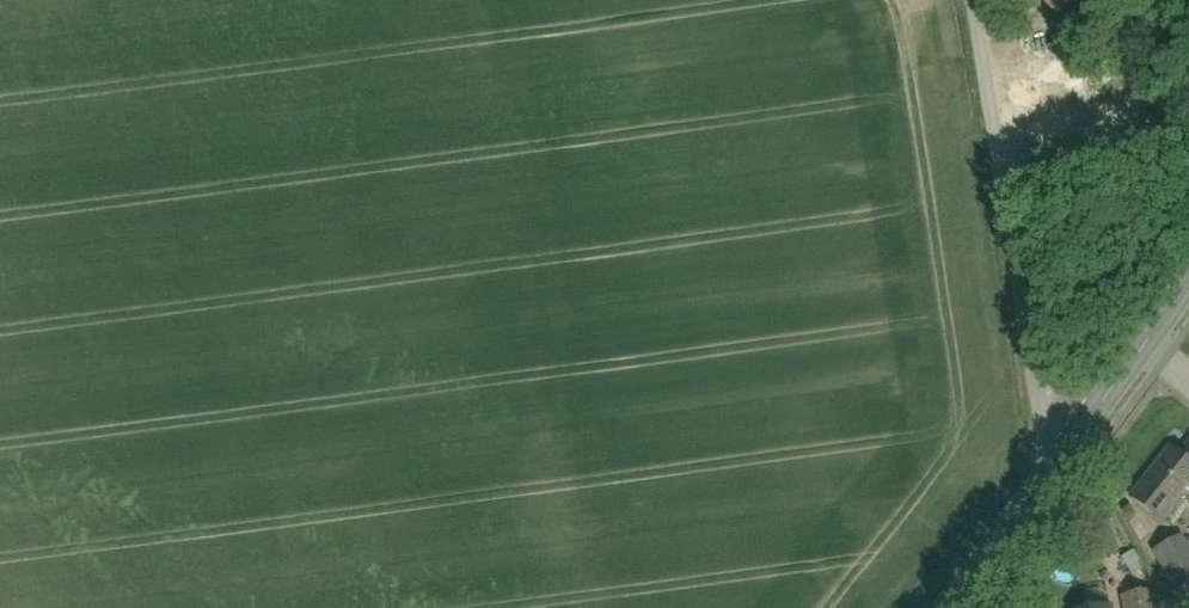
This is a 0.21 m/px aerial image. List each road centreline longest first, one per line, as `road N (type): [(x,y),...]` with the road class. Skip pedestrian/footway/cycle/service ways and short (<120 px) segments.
road 1 (tertiary): [(953,607),(1188,288)]

